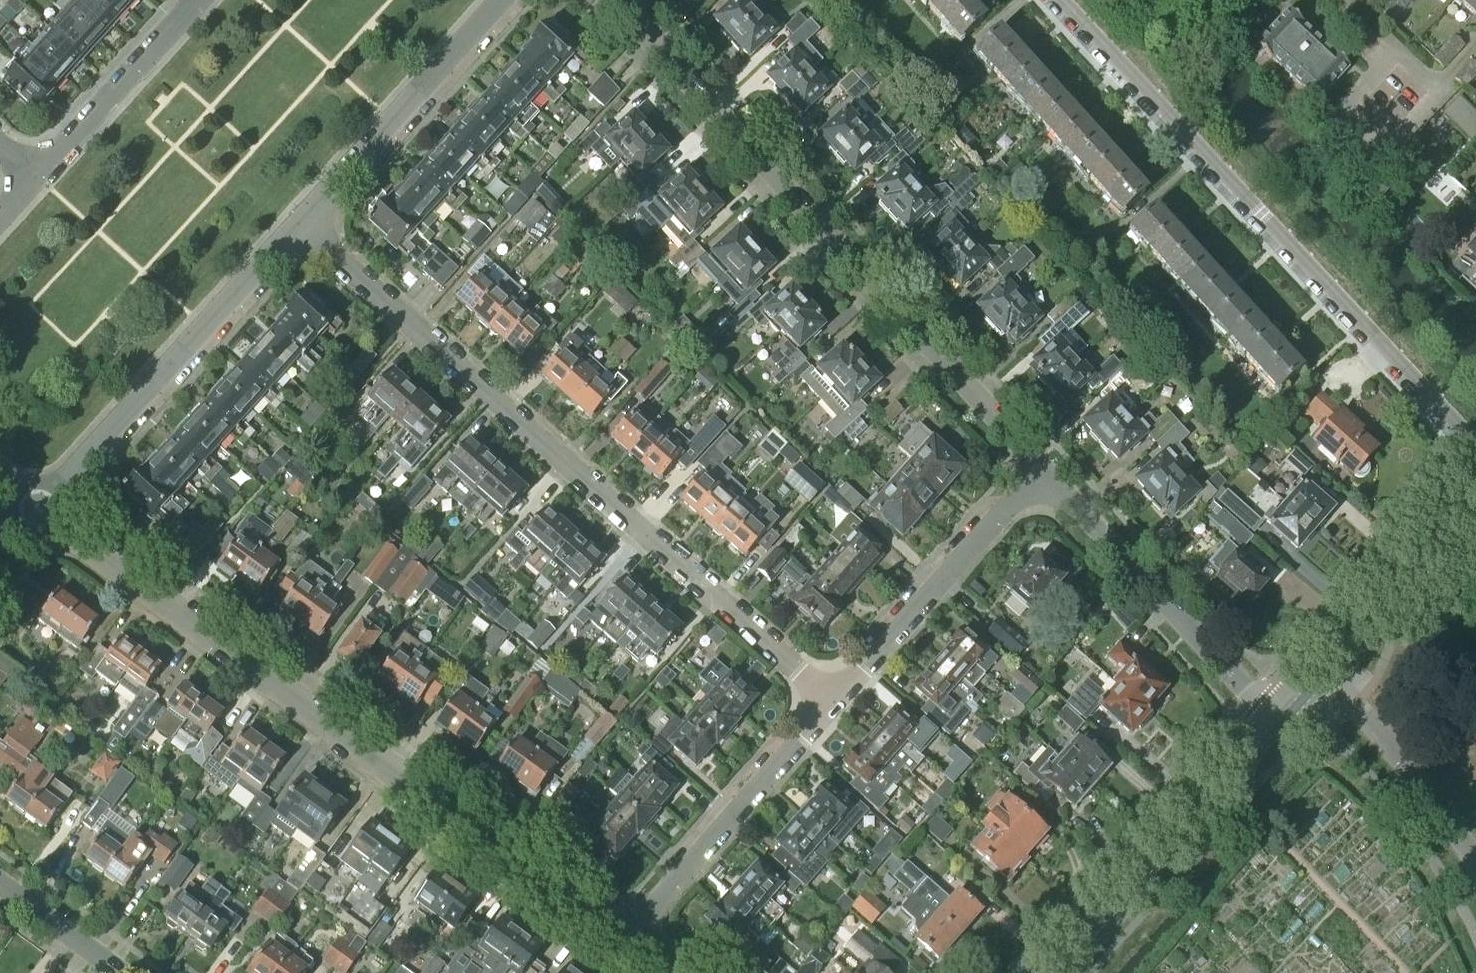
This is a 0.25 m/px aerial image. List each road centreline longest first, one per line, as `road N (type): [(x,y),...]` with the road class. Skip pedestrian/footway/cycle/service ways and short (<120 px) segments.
road 1 (residential): [(620,941),(38,511)]
road 2 (residential): [(835,703),(298,227)]
road 3 (residential): [(1041,465),(615,0)]
road 4 (residential): [(1475,446),(1060,0)]
road 5 (residential): [(38,511),(298,227)]
road 6 (residential): [(1280,729),(1041,465)]
road 7 (tertiary): [(1062,972),(1280,729)]
road 8 (residential): [(620,941),(835,703)]
road 9 (residential): [(835,703),(1041,465)]
road 10 (residential): [(298,227),(503,0)]
road 11 (residential): [(37,178),(198,0)]
road 12 (residential): [(1475,858),(1441,800),(1328,675)]
road 13 (tertiary): [(1328,675),(1475,505)]
road 14 (track): [(1401,972),(1248,814)]
road 15 (residential): [(119,972),(0,886)]

